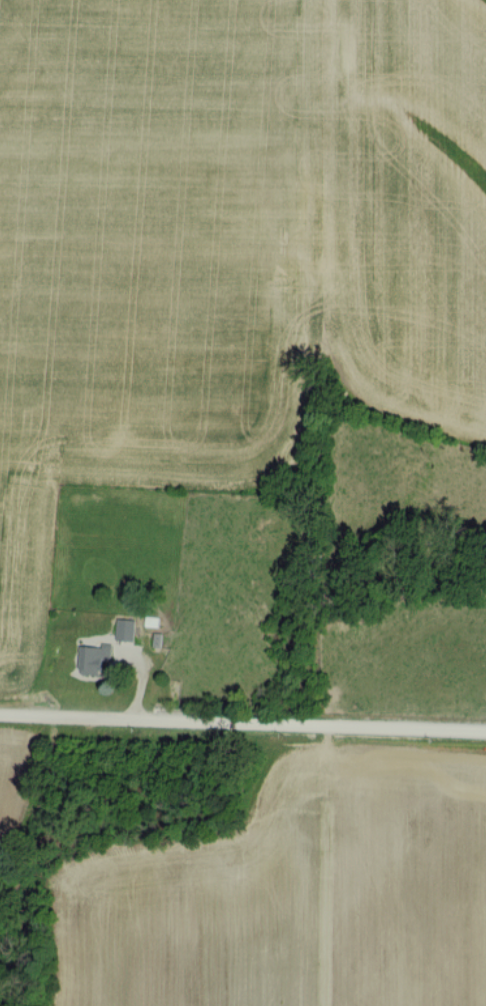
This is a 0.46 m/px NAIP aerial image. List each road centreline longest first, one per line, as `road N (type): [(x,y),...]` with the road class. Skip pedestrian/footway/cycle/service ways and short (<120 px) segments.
road 1 (residential): [(485,732),(0,715)]

